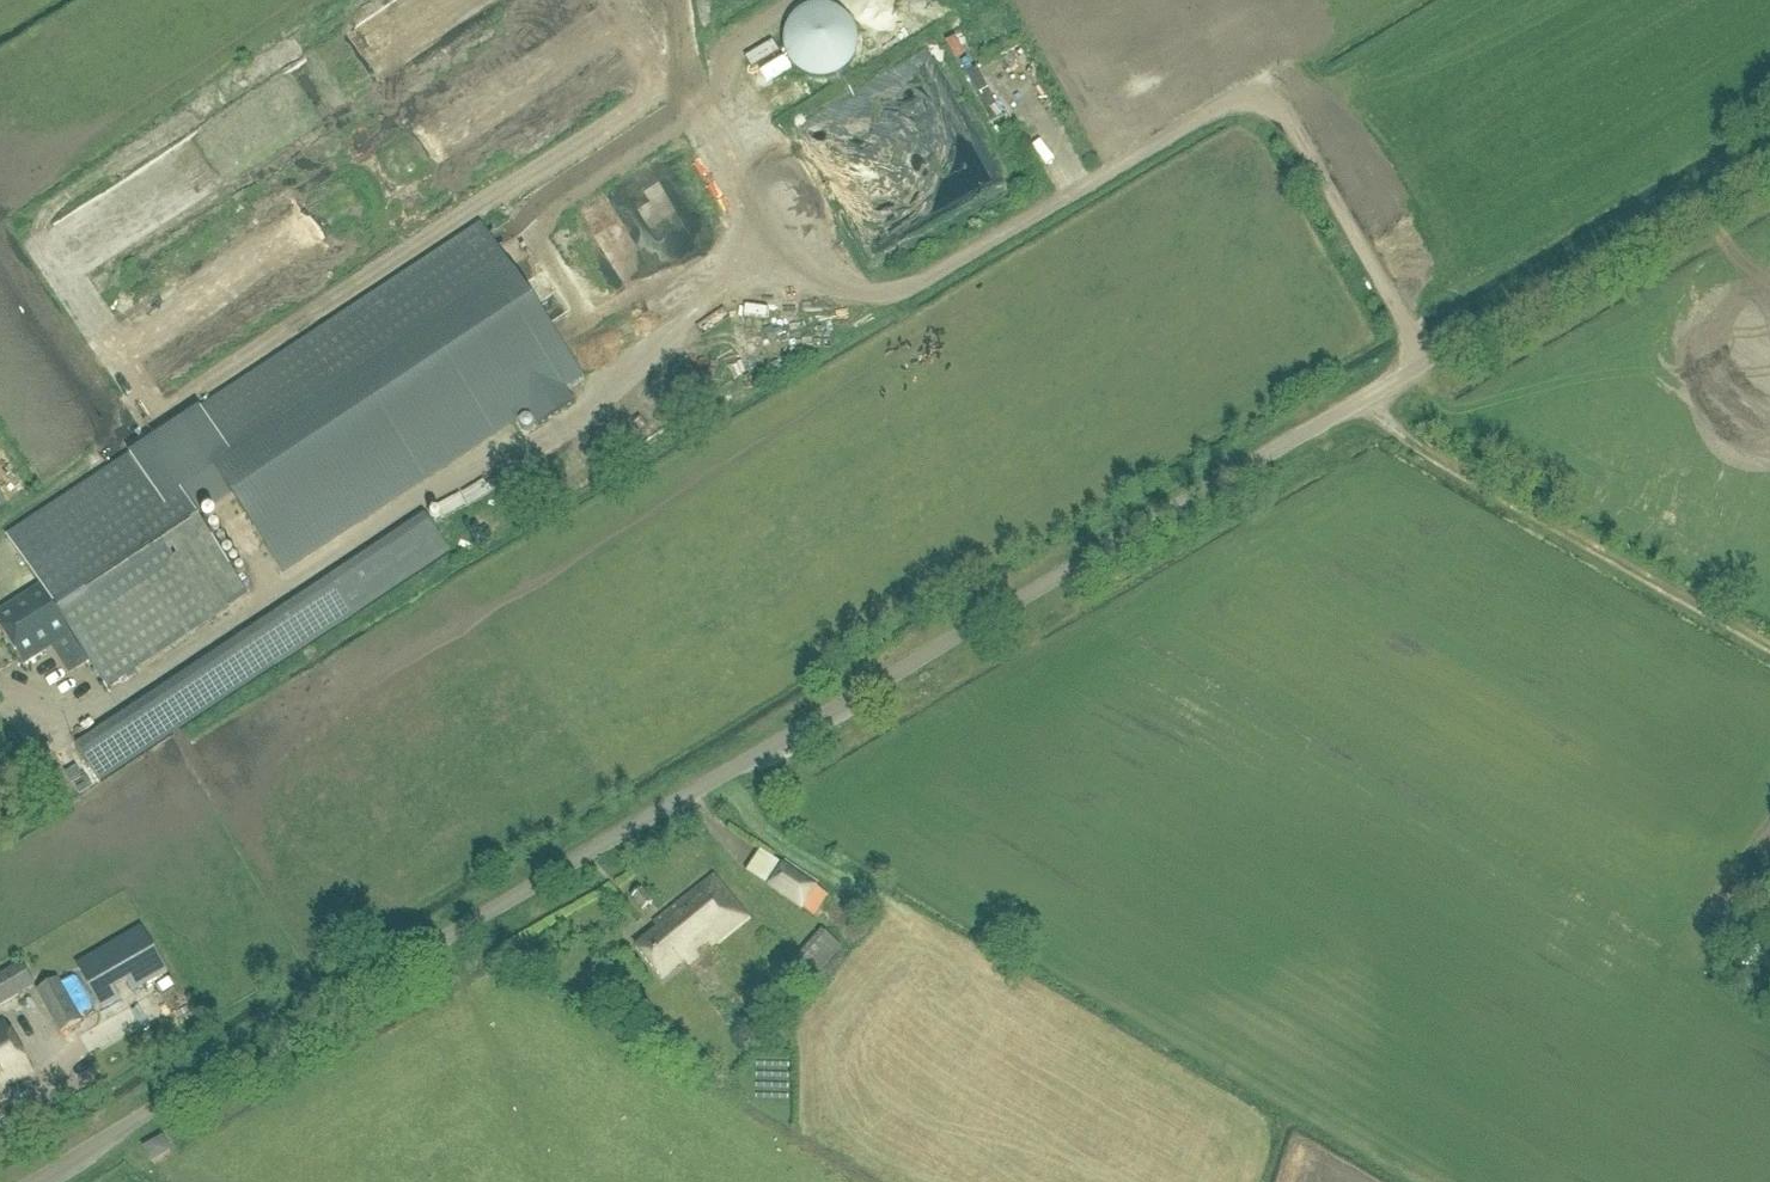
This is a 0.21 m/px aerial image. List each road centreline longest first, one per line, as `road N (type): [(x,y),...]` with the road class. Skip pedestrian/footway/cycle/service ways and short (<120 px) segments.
road 1 (unclassified): [(36,1181),(1769,162)]
road 2 (track): [(1367,399),(1425,451),(1769,647)]

